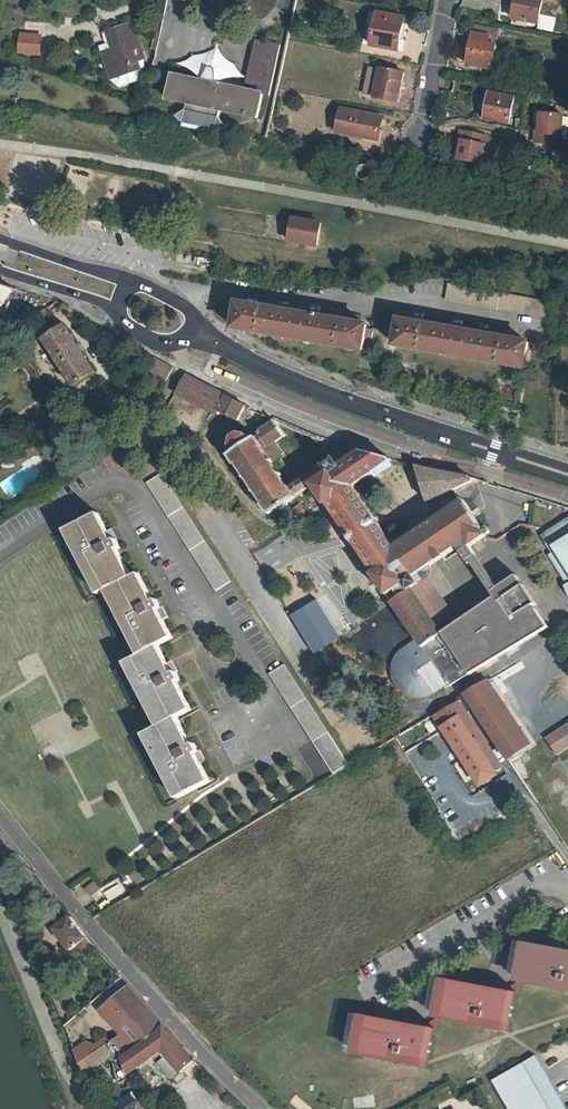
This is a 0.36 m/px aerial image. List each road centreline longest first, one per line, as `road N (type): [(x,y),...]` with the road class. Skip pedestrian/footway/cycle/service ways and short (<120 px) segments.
road 1 (residential): [(263,1108),(135,982),(0,800)]
road 2 (primary): [(567,473),(240,360),(192,327)]
road 3 (residential): [(419,156),(446,0)]
road 4 (primary): [(145,287),(0,238)]
road 5 (primary): [(0,266),(97,299),(122,317)]

